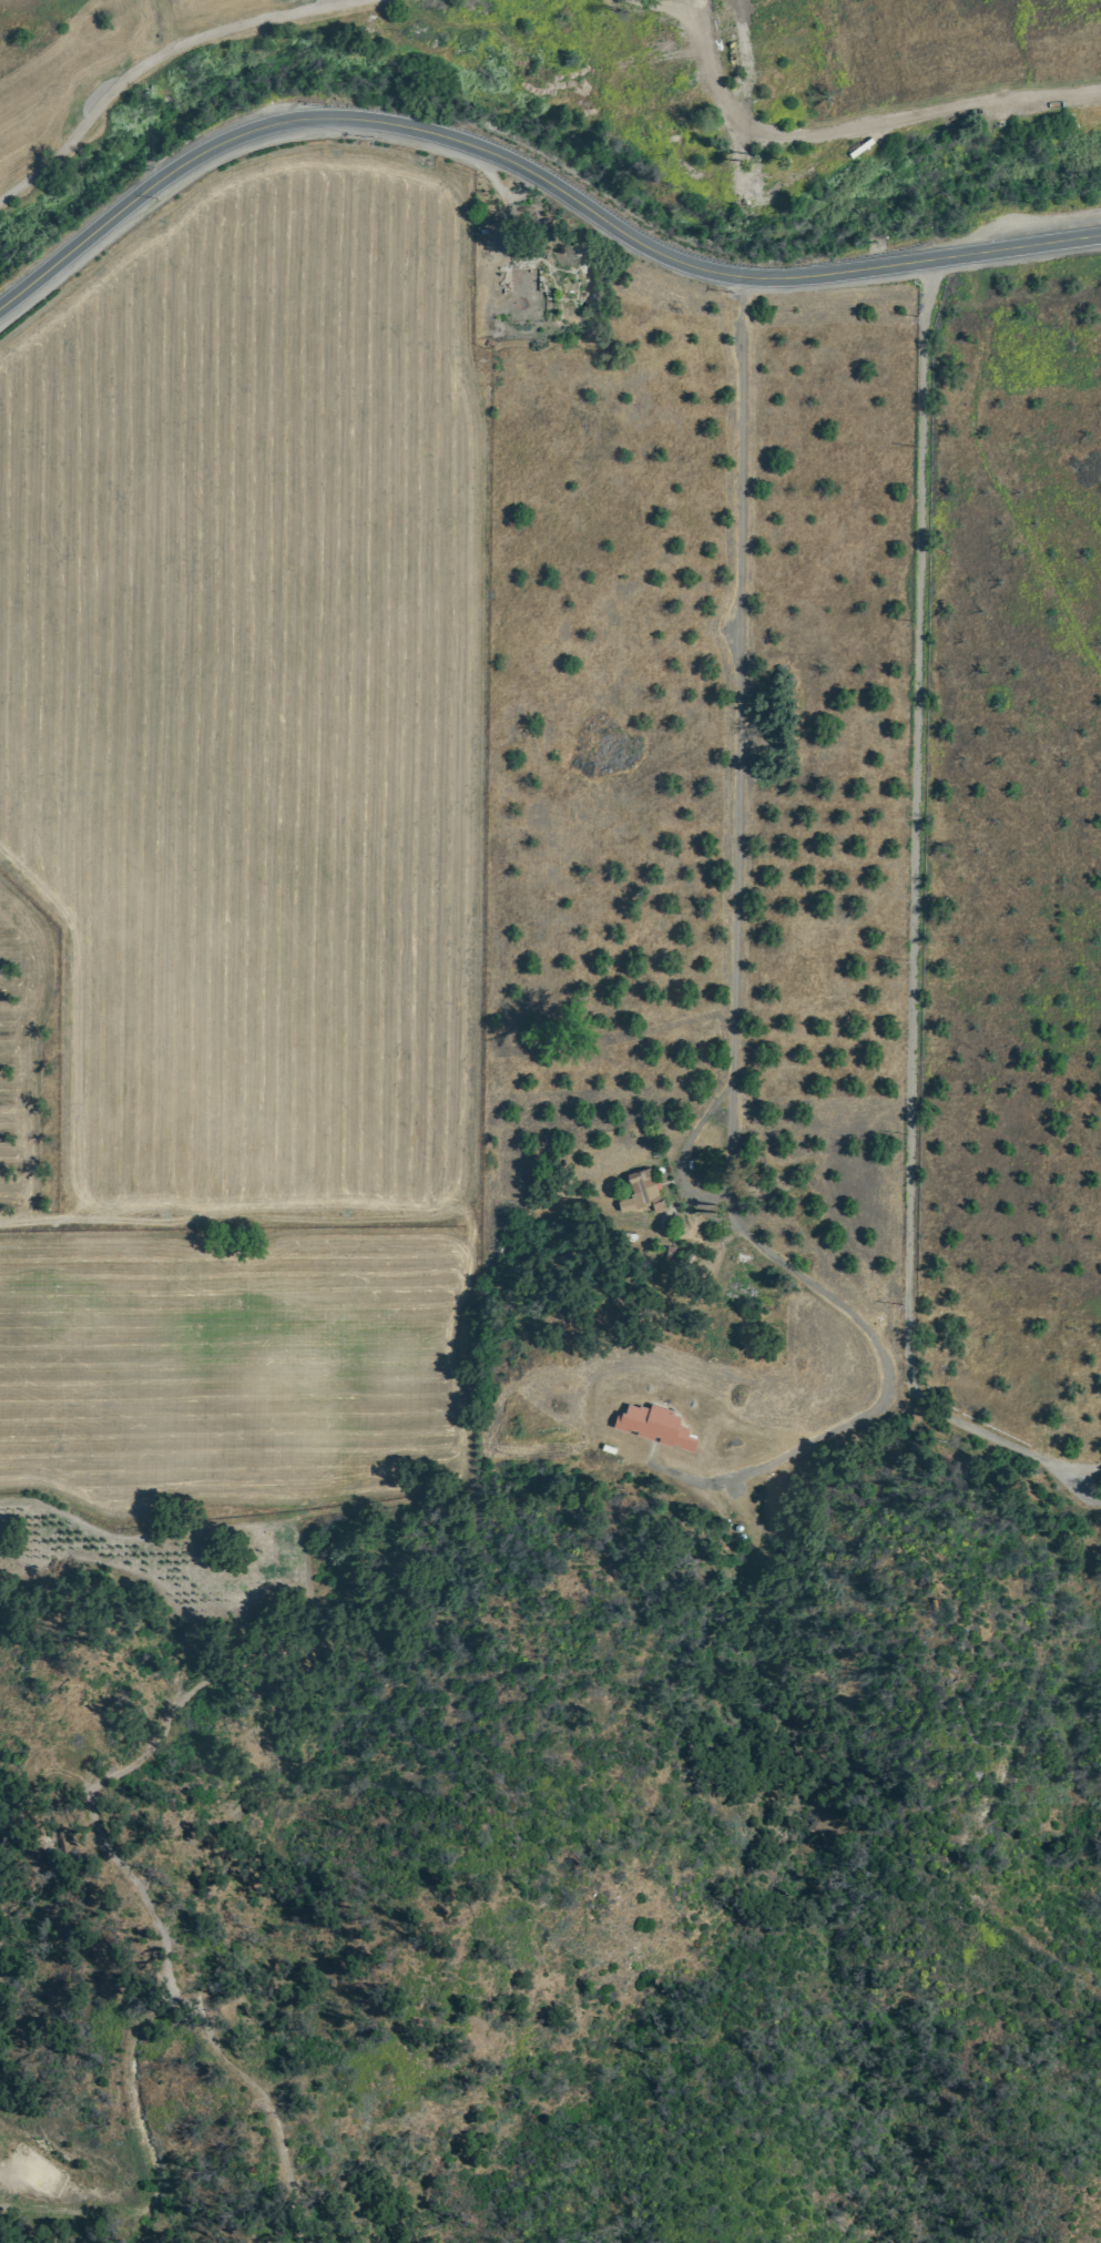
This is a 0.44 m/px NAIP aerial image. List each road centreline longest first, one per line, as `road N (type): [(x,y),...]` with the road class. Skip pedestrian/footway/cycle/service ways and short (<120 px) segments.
road 1 (primary): [(1100,223),(814,263),(720,262),(640,230),(529,156),(468,129),(412,113),(307,105),(249,118),(177,152),(0,291)]
road 2 (residential): [(731,1093),(741,263)]
road 3 (residential): [(730,1160),(731,1093),(685,1141),(681,1183),(693,1197),(722,1197),(730,1160)]

